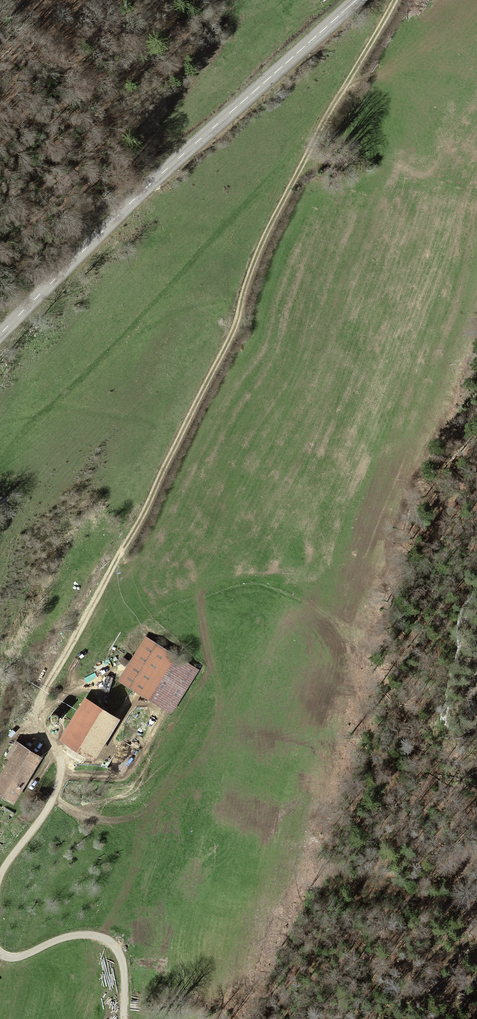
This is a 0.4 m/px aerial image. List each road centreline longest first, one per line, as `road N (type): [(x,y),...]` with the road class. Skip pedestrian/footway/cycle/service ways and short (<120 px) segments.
road 1 (track): [(395,0),(312,145),(260,252),(234,331),(133,535),(50,676),(40,723),(52,746),(50,812),(0,879)]
road 2 (secondary): [(0,334),(150,184),(356,0)]
road 3 (track): [(126,1018),(121,951),(109,939),(74,938),(32,960),(0,955)]

